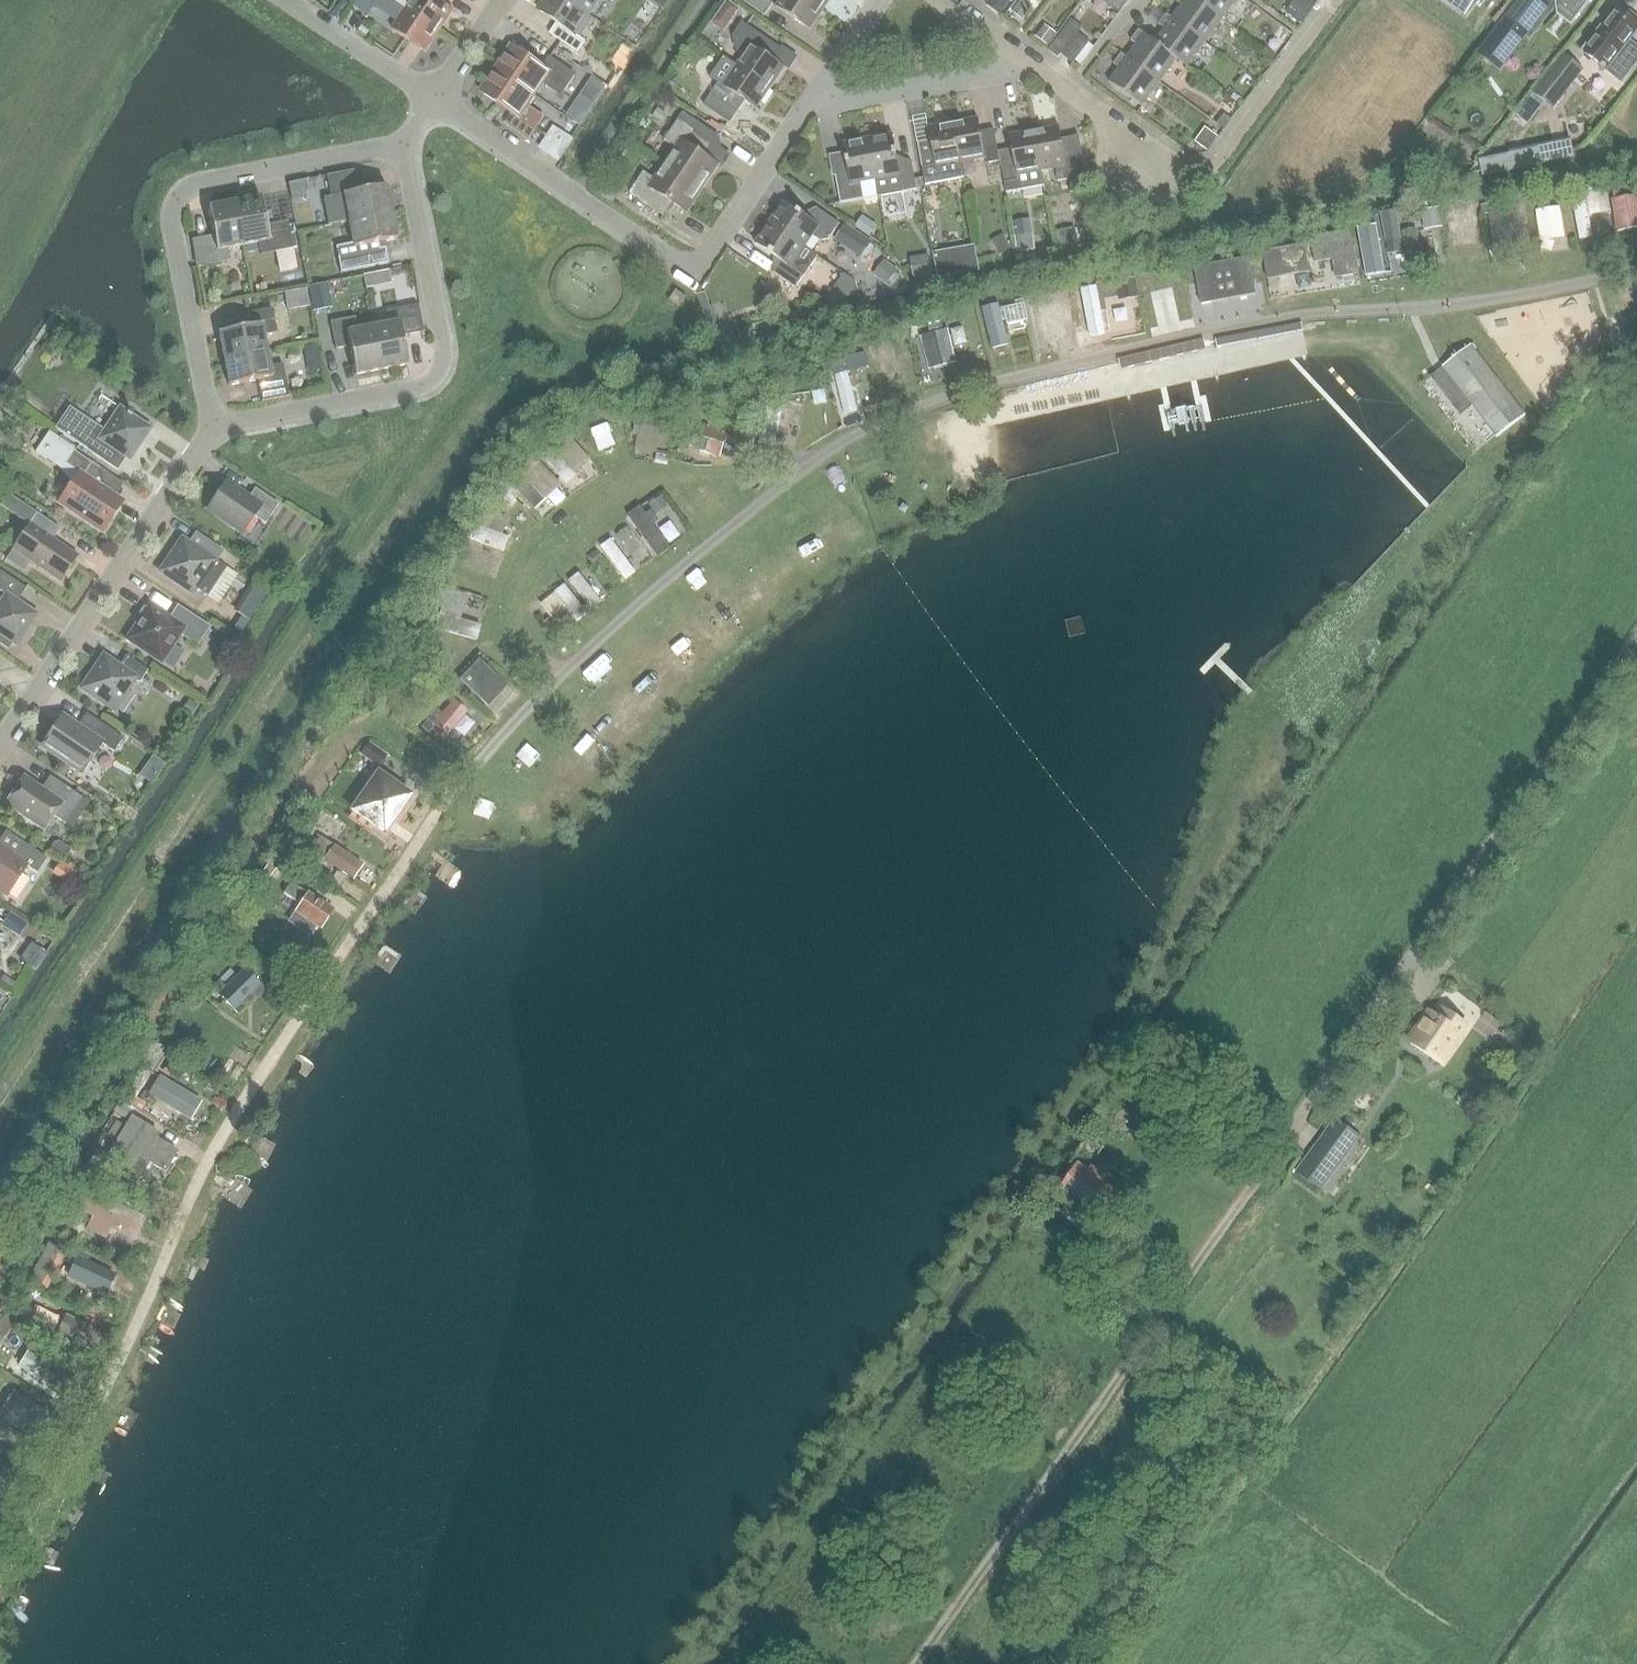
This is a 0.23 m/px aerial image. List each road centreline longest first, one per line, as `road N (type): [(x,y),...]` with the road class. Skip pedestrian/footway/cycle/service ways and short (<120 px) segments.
road 1 (track): [(0,1571),(144,1306),(198,1177),(428,828),(485,750),(696,555),(813,463),(960,392),(1177,337),(1303,315),(1505,299),(1636,273)]
road 2 (residential): [(433,98),(683,264),(701,259),(810,104)]
road 3 (residential): [(213,426),(175,199),(188,183),(403,147)]
road 4 (residential): [(213,426),(424,386),(442,369),(403,147)]
road 5 (track): [(1150,1330),(913,1663)]
road 6 (residential): [(0,743),(213,426)]
road 7 (residential): [(810,104),(1041,69)]
road 8 (residential): [(1180,176),(1176,198),(1162,212),(1116,208),(1106,183),(1104,117)]
road 9 (residential): [(433,98),(285,0)]
road 10 (residential): [(810,104),(884,0)]

